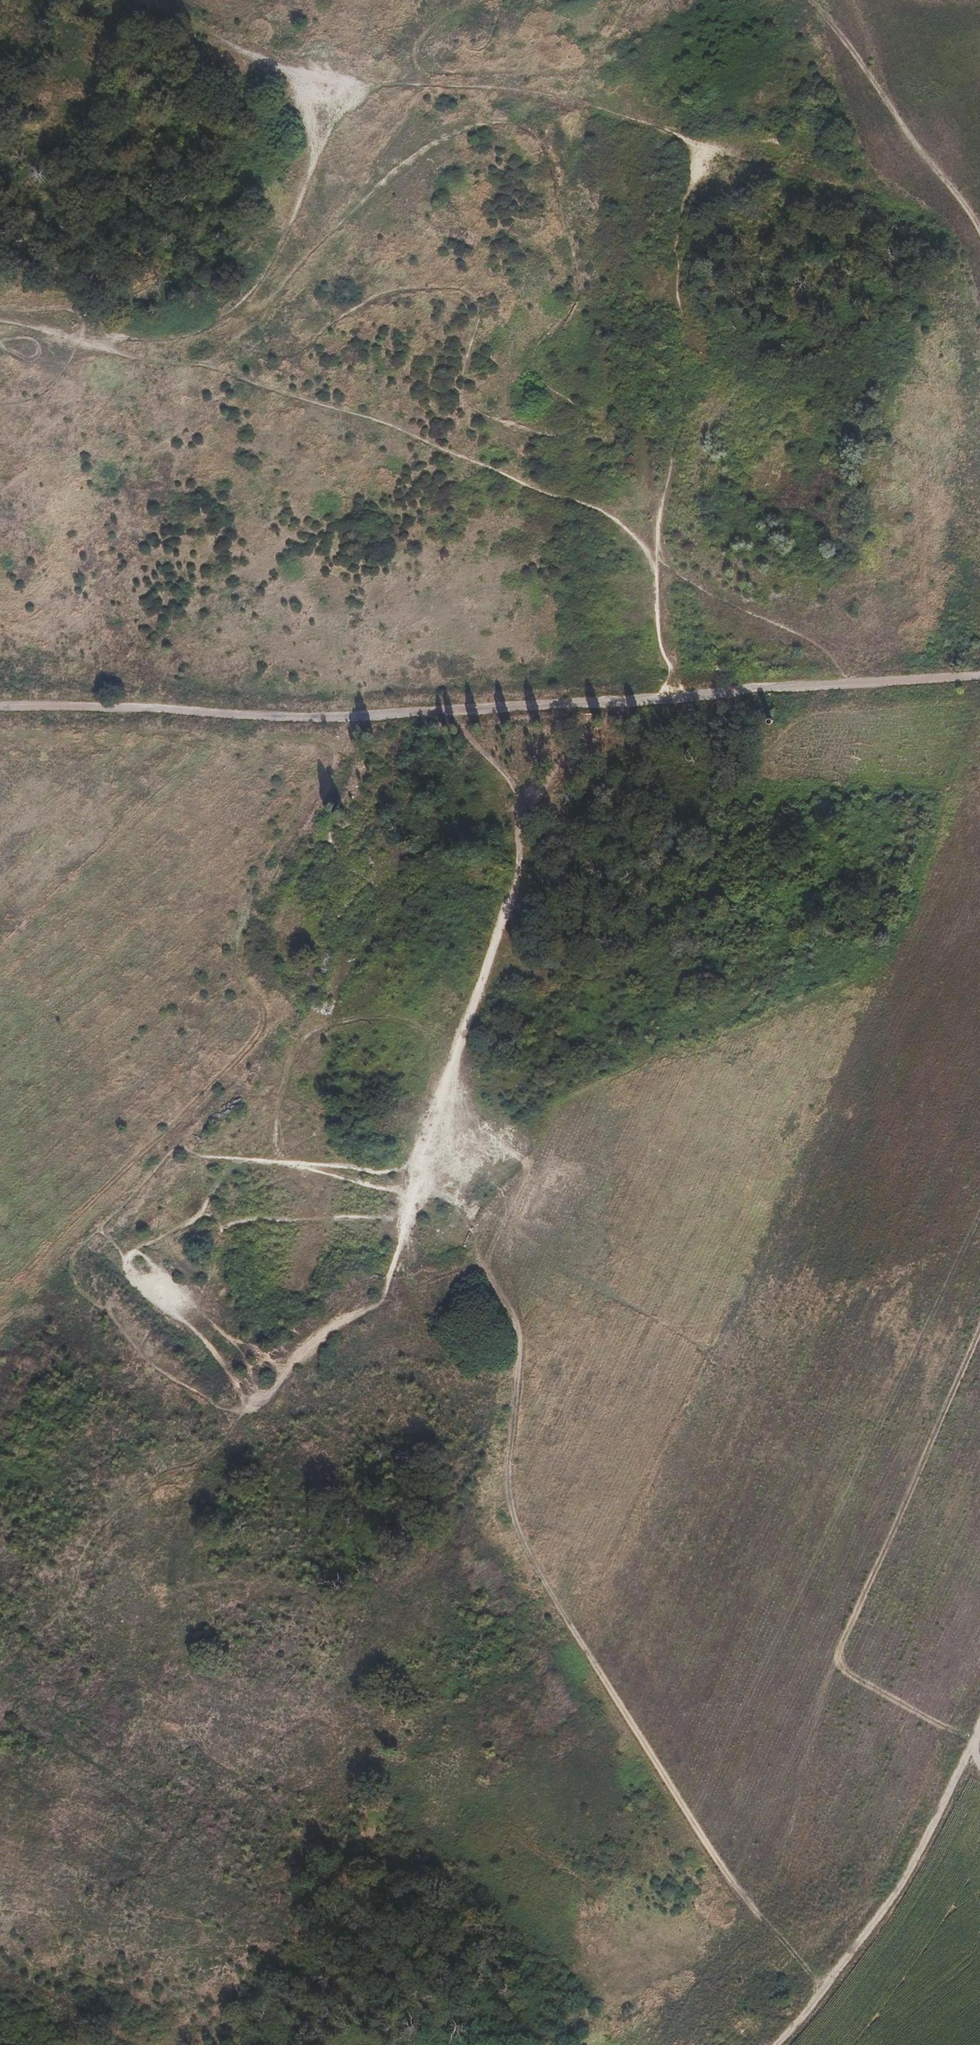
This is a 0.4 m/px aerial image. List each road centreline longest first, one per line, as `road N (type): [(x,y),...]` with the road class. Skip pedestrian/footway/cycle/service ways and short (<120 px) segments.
road 1 (track): [(0,707),(314,717),(979,676)]
road 2 (track): [(777,2044),(896,1892),(979,1729)]

